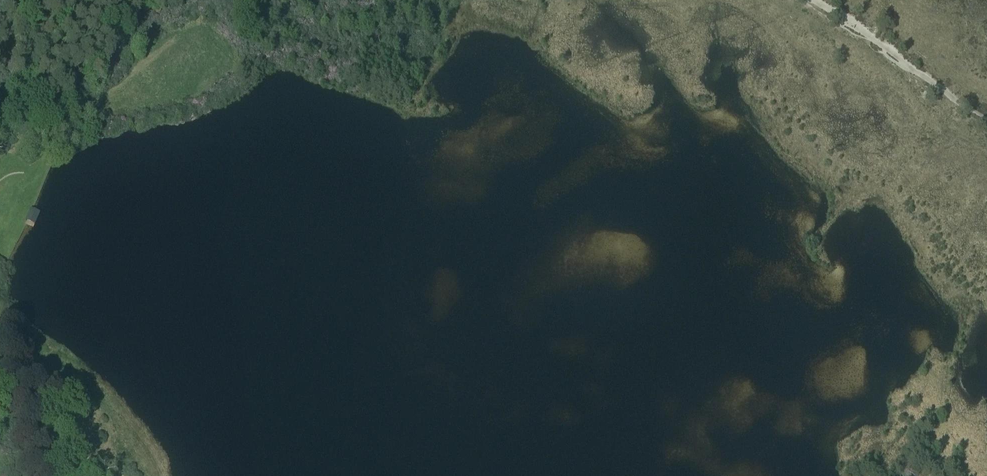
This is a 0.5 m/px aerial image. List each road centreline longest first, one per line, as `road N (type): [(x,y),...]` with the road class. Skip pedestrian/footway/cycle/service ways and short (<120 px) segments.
road 1 (track): [(812,0),(986,119)]

